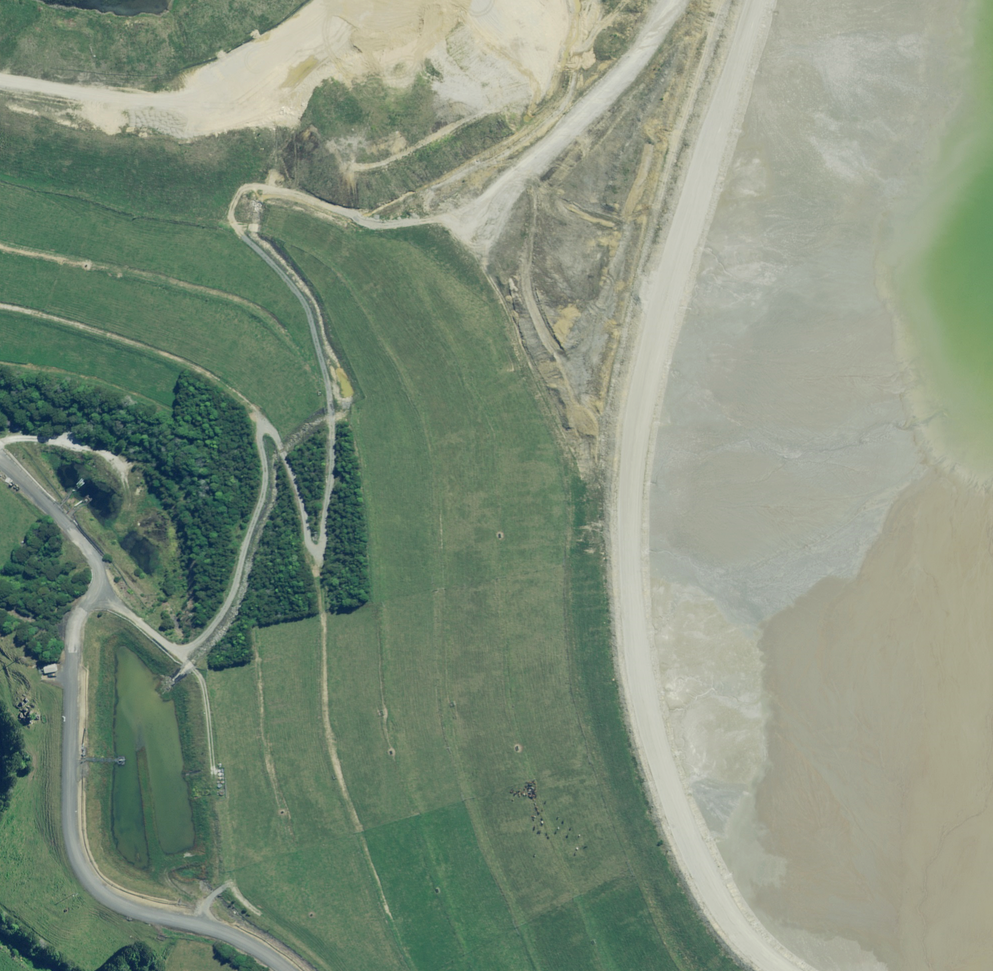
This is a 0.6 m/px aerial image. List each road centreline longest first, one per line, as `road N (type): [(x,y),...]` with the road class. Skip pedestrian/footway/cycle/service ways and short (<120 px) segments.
road 1 (track): [(787,970),(743,933),(704,869),(659,752),(632,584),(633,479),(648,374),(758,0)]
road 2 (track): [(96,593),(169,646),(198,642),(226,606),(262,498),(262,428),(271,431),(286,463),(309,547),(321,543),(332,426),(322,361),(302,299),(236,230),(230,212),(245,187),(354,216)]
road 3 (track): [(235,228),(279,235),(337,269),(409,383),(437,492),(449,733),(475,822),(539,970)]
road 4 (track): [(609,970),(516,733),(504,664),(496,439),(432,307)]
road 5 (track): [(286,970),(253,947),(115,900),(91,879),(72,817),(74,648),(99,576),(58,516),(0,459)]
road 6 (track): [(476,970),(392,747),(354,400)]
road 7 (track): [(575,466),(568,605),(575,686),(594,764),(682,970)]
road 8 (track): [(315,548),(336,772),(414,970)]
road 9 (track): [(632,584),(486,266),(490,217)]
road 10 (track): [(330,393),(268,318),(239,301),(0,244)]
road 11 (track): [(0,81),(137,100),(200,90),(336,0)]
road 12 (track): [(246,542),(225,480),(177,418),(94,383),(0,366)]
road 13 (track): [(182,649),(202,683),(227,835),(229,882),(203,910),(203,927)]
road 14 (track): [(0,308),(188,367),(251,411),(262,428)]
road 15 (track): [(674,0),(658,33),(512,181),(490,217)]
road 16 (track): [(203,910),(165,881),(155,861),(137,688)]
road 17 (track): [(0,177),(124,211),(236,230)]
road 18 (track): [(0,441),(66,443),(112,463),(126,496),(111,539)]

